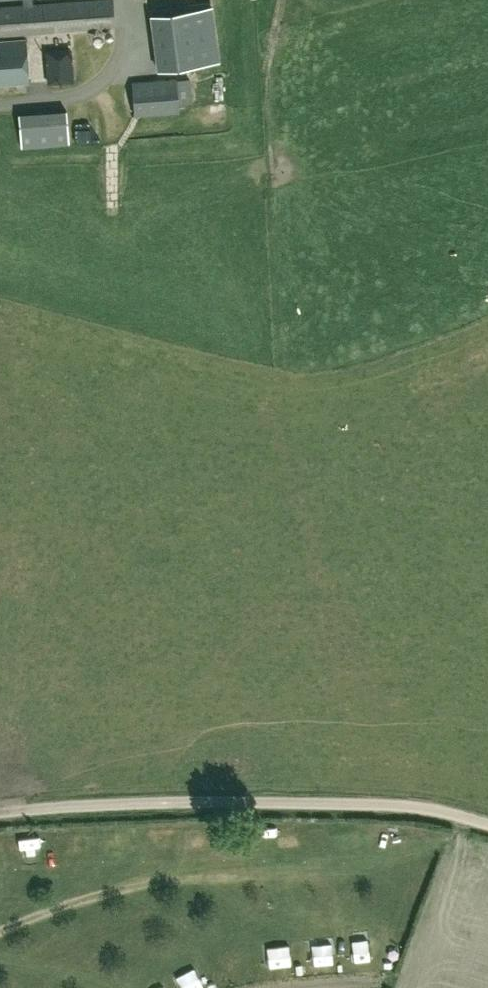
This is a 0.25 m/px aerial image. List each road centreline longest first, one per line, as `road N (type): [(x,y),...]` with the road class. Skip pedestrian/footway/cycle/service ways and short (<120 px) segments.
road 1 (unclassified): [(0,813),(288,804),(407,809),(487,828)]

